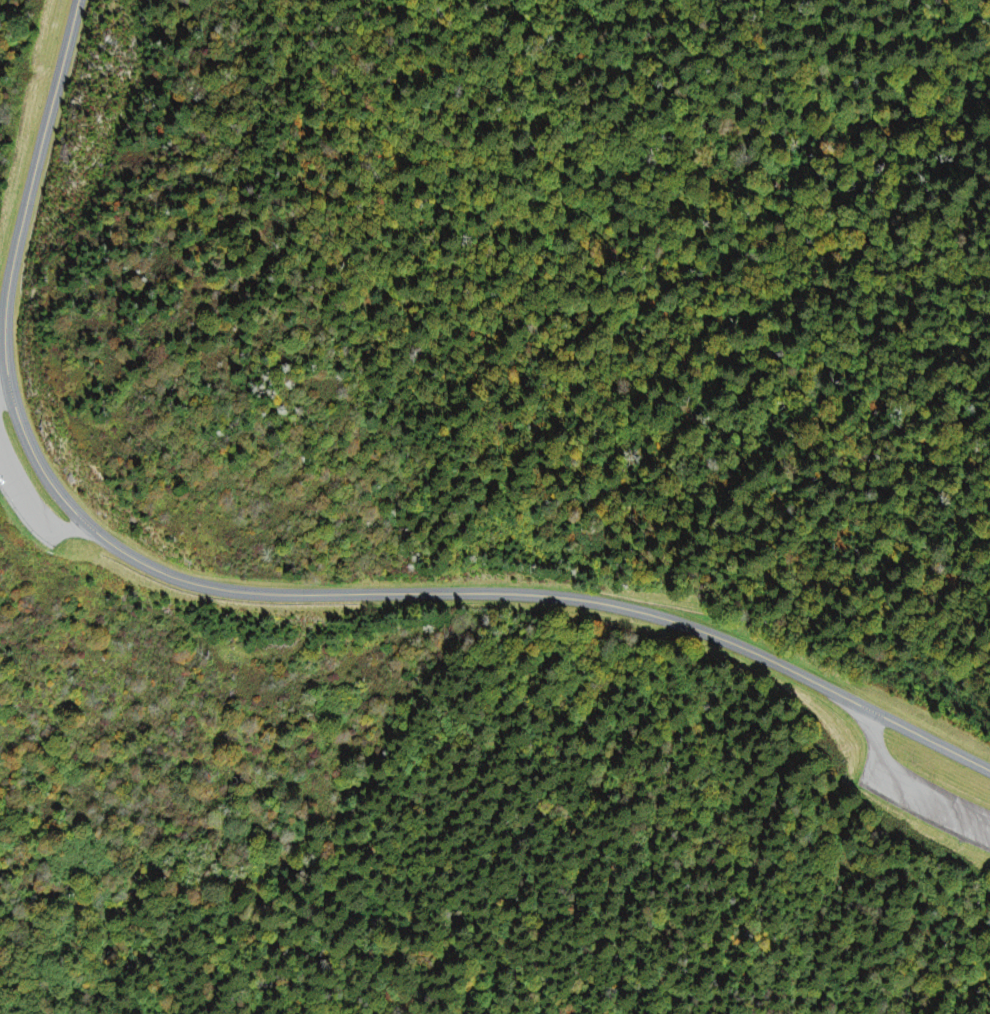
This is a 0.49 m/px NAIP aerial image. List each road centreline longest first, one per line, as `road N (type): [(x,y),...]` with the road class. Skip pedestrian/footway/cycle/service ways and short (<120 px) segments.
road 1 (secondary): [(411,594),(251,595),(168,576),(91,529),(36,461),(9,390),(3,315),(78,0)]
road 2 (secondary): [(989,773),(663,616),(567,596),(411,594)]

